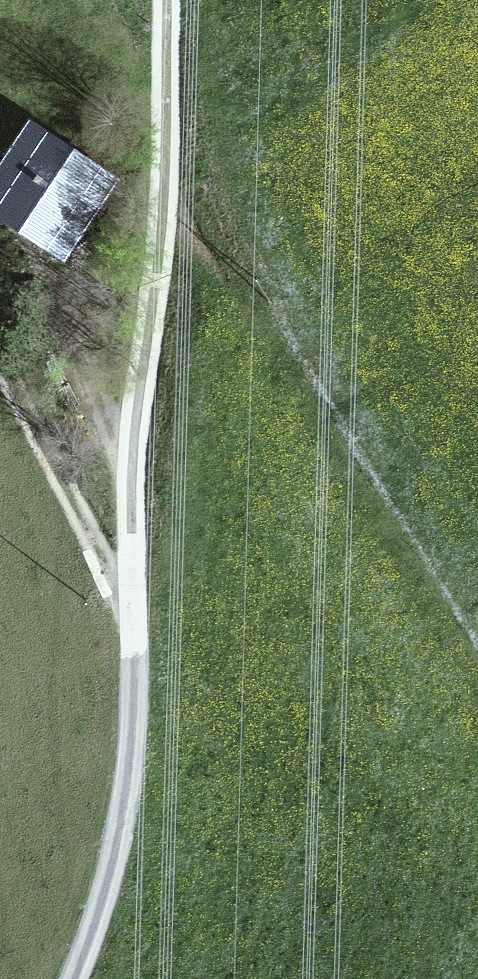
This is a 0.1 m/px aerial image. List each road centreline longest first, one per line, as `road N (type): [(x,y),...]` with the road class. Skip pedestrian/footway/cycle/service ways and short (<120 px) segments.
road 1 (track): [(161,0),(133,719),(111,873),(76,978)]
road 2 (track): [(0,389),(55,496),(134,615)]

